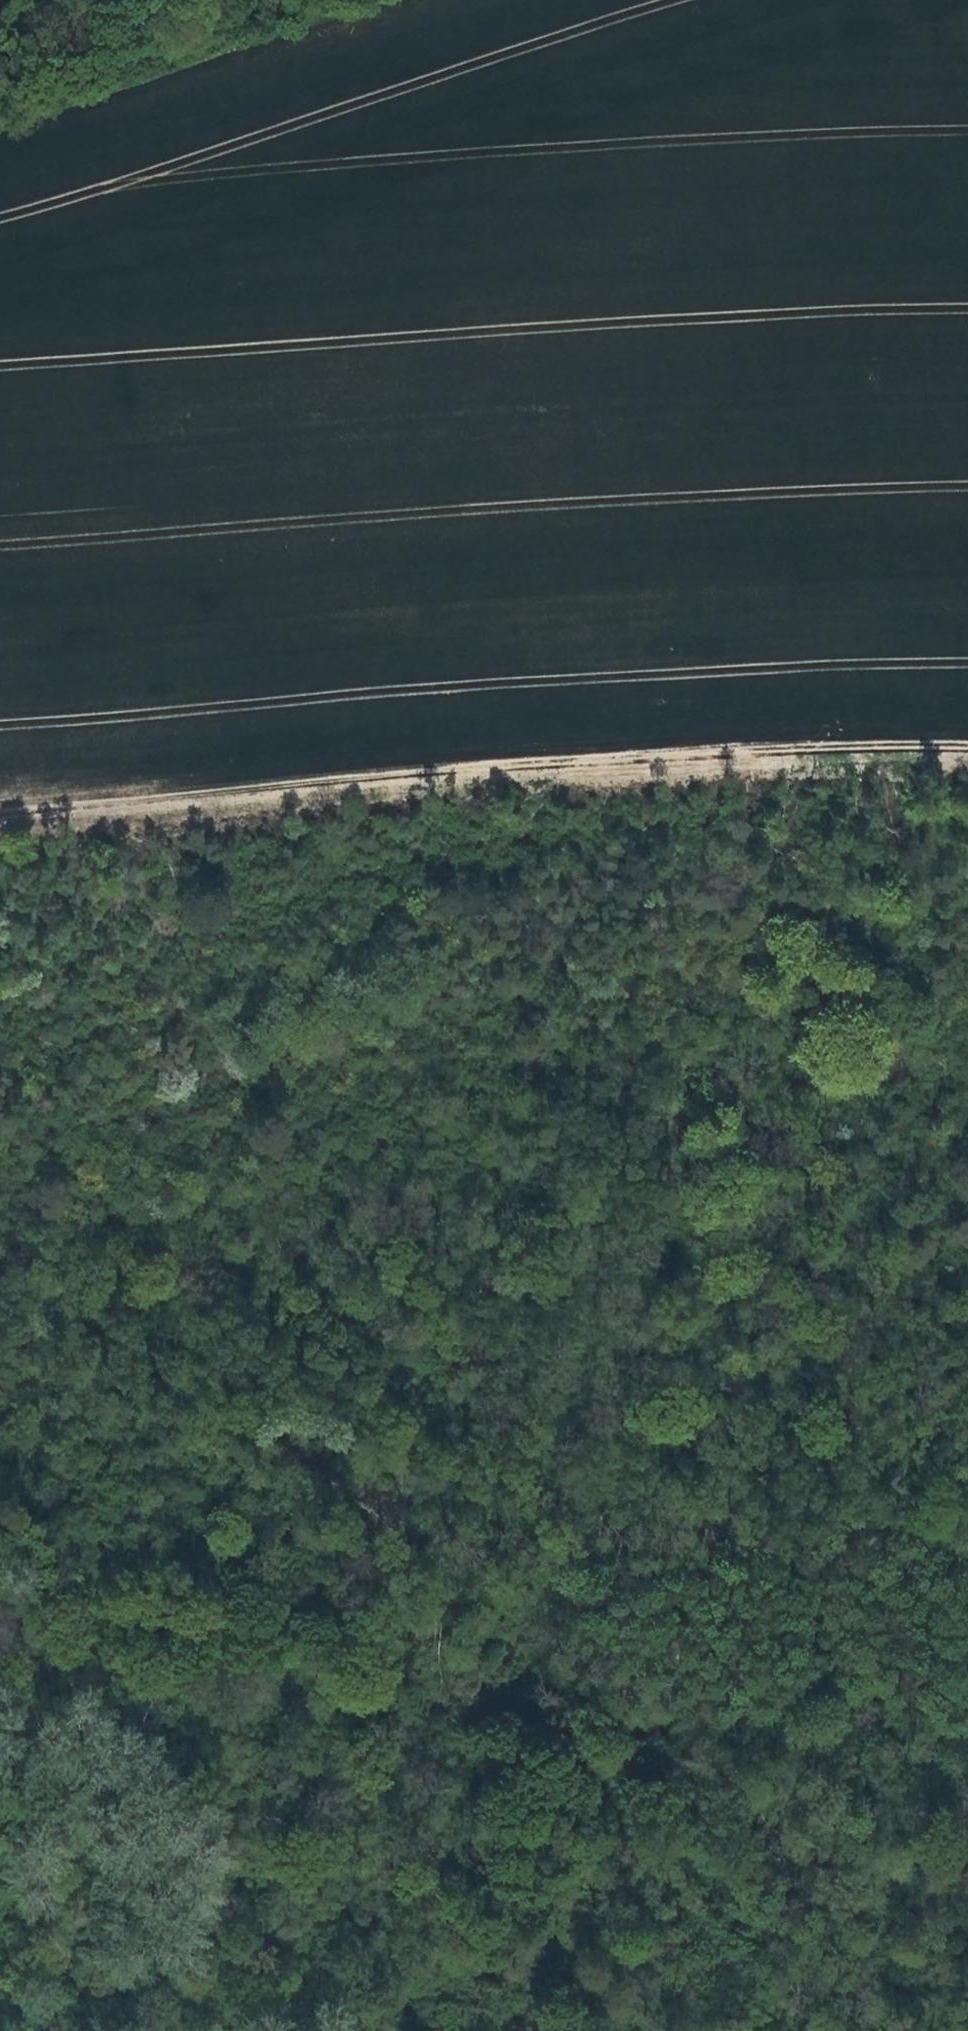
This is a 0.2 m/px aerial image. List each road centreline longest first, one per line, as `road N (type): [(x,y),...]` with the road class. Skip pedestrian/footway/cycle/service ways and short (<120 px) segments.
road 1 (track): [(0,812),(531,766),(769,752),(967,753)]

